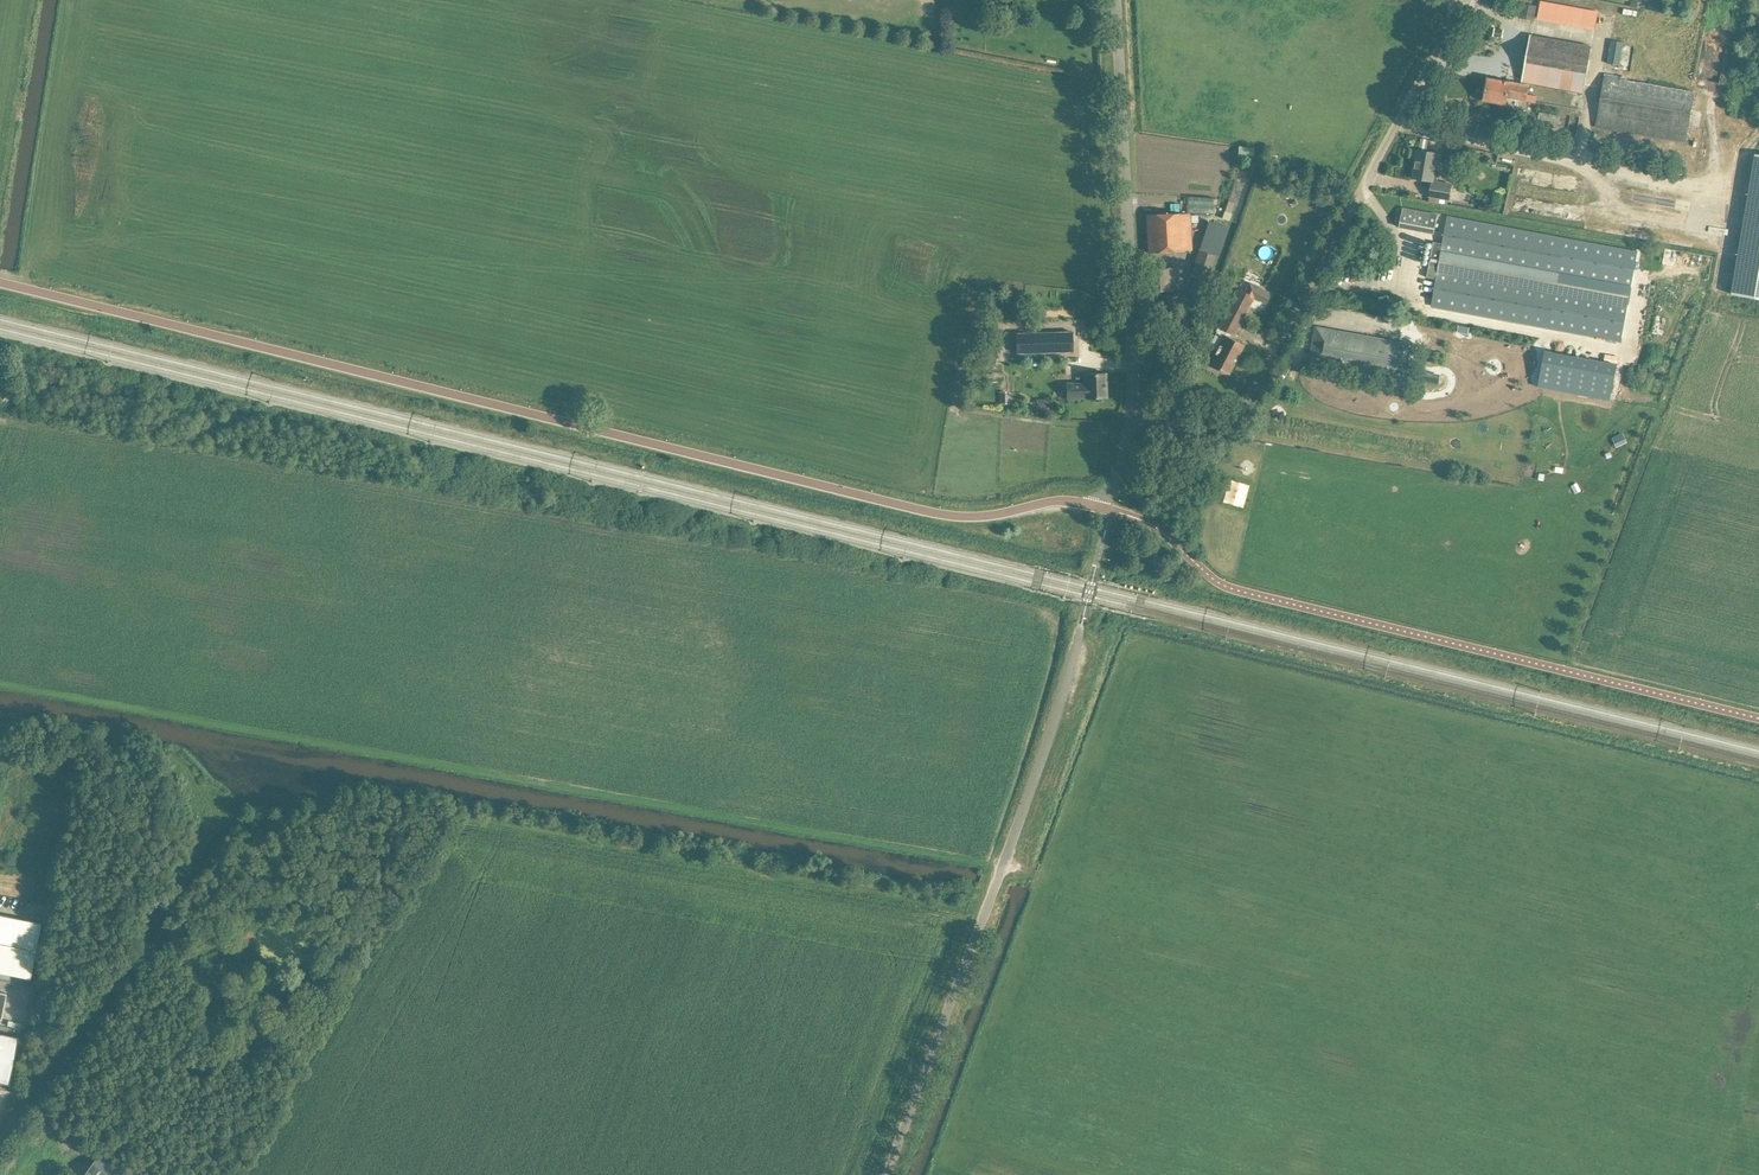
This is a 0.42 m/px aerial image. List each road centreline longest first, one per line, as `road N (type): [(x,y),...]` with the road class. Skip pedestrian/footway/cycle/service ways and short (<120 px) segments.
road 1 (unclassified): [(1101,507),(1059,501),(972,516),(926,512),(0,282)]
road 2 (unclassified): [(886,1174),(1030,794),(1082,622)]
road 3 (unclassified): [(1130,422),(1132,293),(1116,0)]
road 4 (unclassified): [(1350,207),(1465,0)]
road 5 (unclassified): [(1291,323),(1257,387),(1226,421),(1190,427),(1130,422)]
road 6 (track): [(1350,207),(1291,323)]

